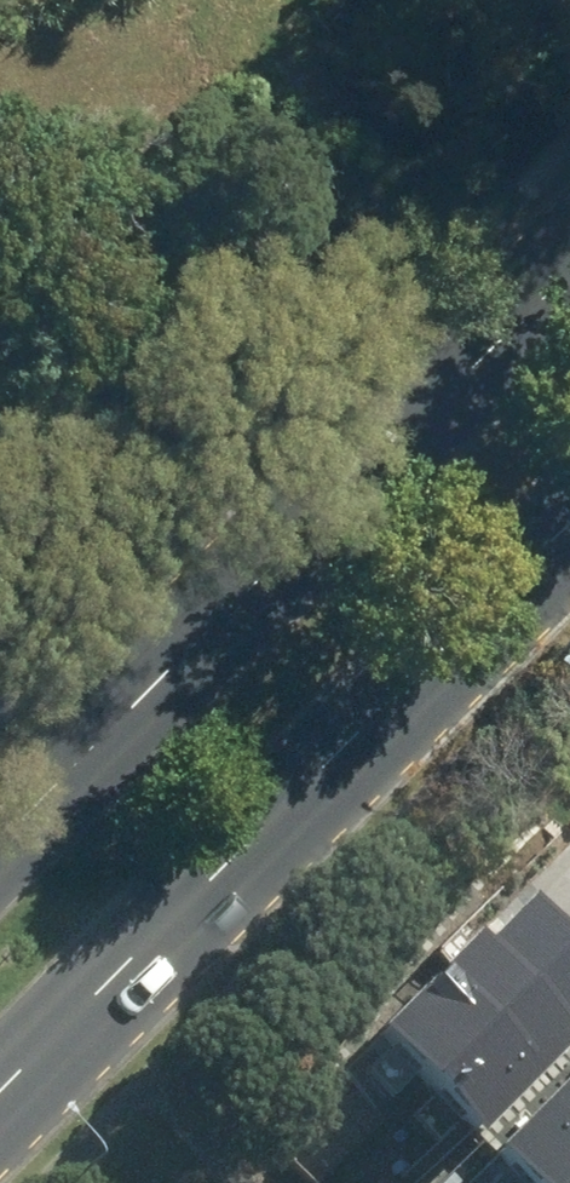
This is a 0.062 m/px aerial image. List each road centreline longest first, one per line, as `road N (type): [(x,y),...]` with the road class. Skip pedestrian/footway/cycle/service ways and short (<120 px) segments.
road 1 (primary): [(0,837),(440,385),(569,268)]
road 2 (primary): [(569,515),(0,1081)]

